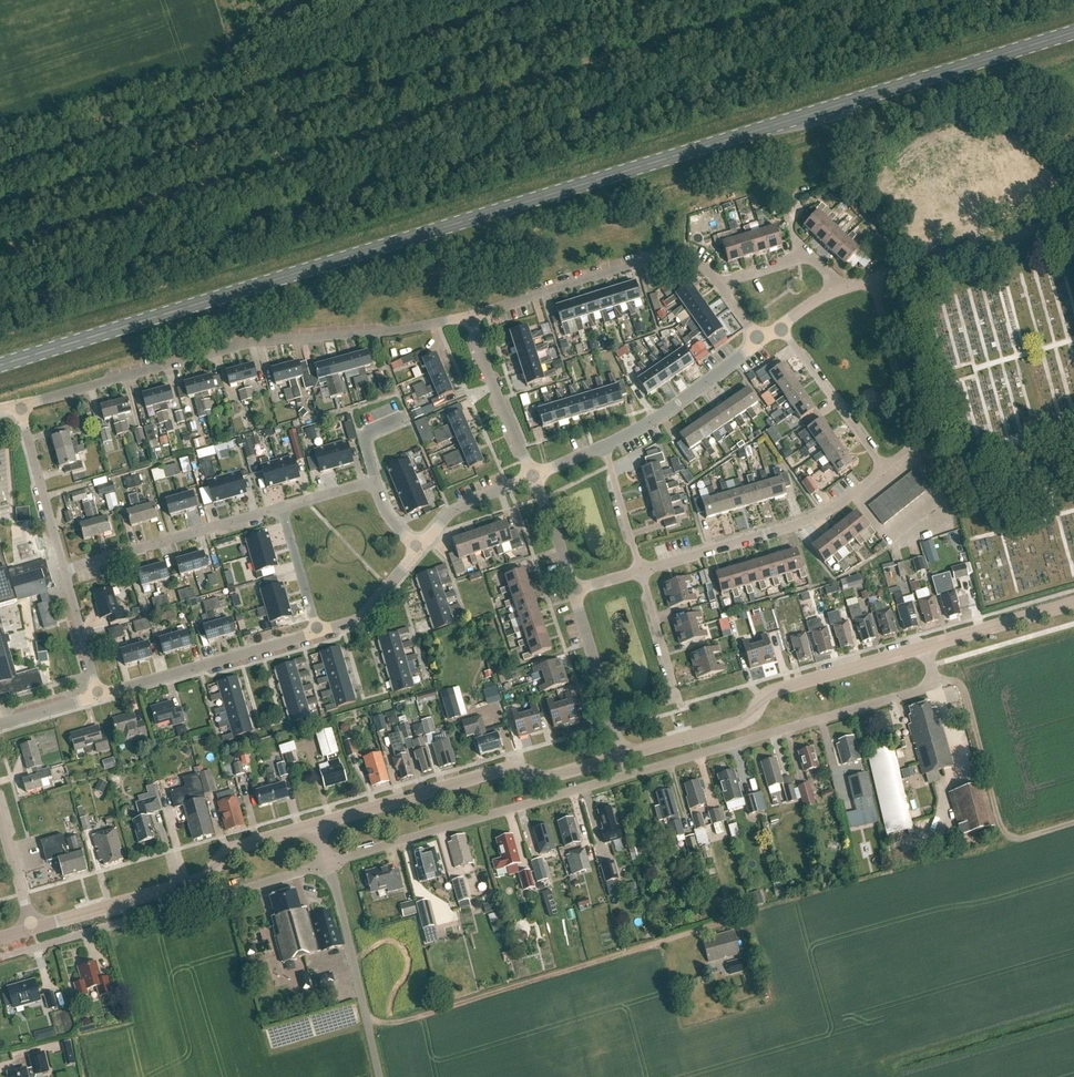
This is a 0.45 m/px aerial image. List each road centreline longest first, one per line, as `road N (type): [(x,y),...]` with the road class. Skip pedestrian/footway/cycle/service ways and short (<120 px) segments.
road 1 (primary): [(0,364),(1073,32)]
road 2 (track): [(0,308),(998,0)]
road 3 (residential): [(925,647),(932,678),(911,692),(328,865)]
road 4 (residential): [(20,408),(232,347),(471,316)]
road 5 (track): [(366,1016),(399,1021),(735,921)]
road 6 (residential): [(328,865),(8,956)]
road 7 (tertiary): [(621,756),(745,721),(775,690),(925,647)]
road 8 (tertiary): [(315,824),(484,774),(543,776),(621,756)]
road 9 (tertiary): [(33,929),(189,884),(231,848),(315,824)]
road 10 (residential): [(471,316),(673,254),(697,263),(721,289)]
road 11 (residential): [(641,572),(823,514),(886,468)]
road 12 (track): [(932,678),(963,690),(1004,833),(1019,839),(1073,822)]
road 13 (residential): [(97,697),(318,631)]
road 14 (residential): [(65,571),(283,509)]
road 15 (unclassified): [(379,1076),(328,865)]
road 16 (residential): [(871,282),(1073,220)]
road 17 (unclassified): [(886,468),(903,453),(910,432),(871,282)]
road 18 (residential): [(604,446),(759,341)]
road 19 (residential): [(886,468),(780,327)]
road 20 (residential): [(283,509),(375,482),(417,549)]
road 21 (residential): [(534,476),(471,316)]
road 22 (residential): [(621,756),(574,592)]
road 23 (residential): [(65,571),(20,408)]
road 24 (tertiary): [(925,647),(1073,603)]
road 25 (residential): [(417,549),(457,509),(534,476)]
road 26 (residential): [(679,703),(641,572)]
road 27 (residential): [(318,631),(364,613),(417,549)]
road 28 (residential): [(641,572),(604,446)]
road 29 (residential): [(97,697),(65,571)]
road 30 (residential): [(318,631),(283,509)]
road 31 (residential): [(574,592),(534,476)]

